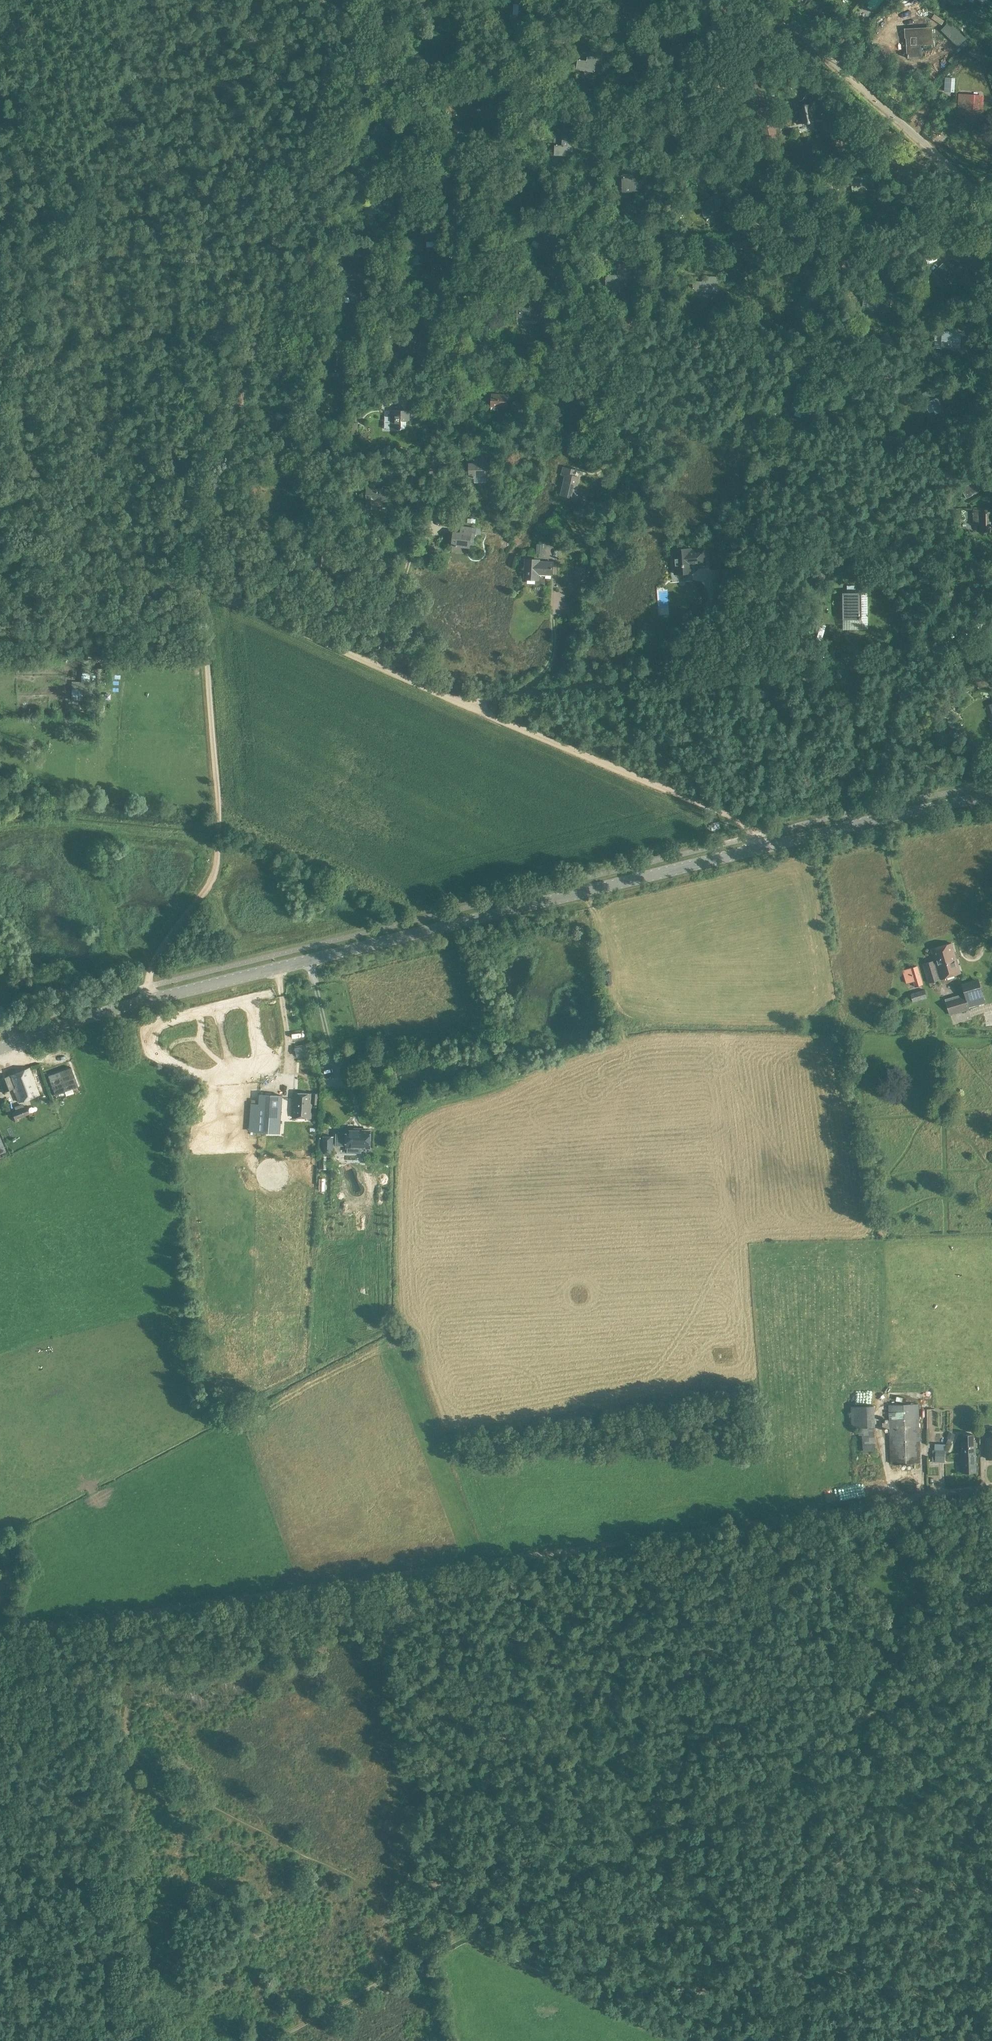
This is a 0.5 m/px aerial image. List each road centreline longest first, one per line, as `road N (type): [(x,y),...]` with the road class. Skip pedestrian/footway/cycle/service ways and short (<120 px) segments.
road 1 (track): [(0,1635),(870,1506)]
road 2 (tertiary): [(146,1002),(844,828),(991,799)]
road 3 (track): [(269,2040),(991,1649)]
road 4 (track): [(0,1700),(691,2040)]
road 5 (track): [(764,848),(742,824),(196,586)]
road 6 (track): [(196,586),(349,0)]
road 7 (track): [(147,987),(153,964),(210,888),(219,857),(196,586)]
road 8 (unclassified): [(991,209),(758,0)]
road 9 (track): [(196,586),(0,599)]
road 10 (tertiary): [(0,1050),(146,1002)]
road 11 (unclassified): [(870,1506),(991,1488)]

